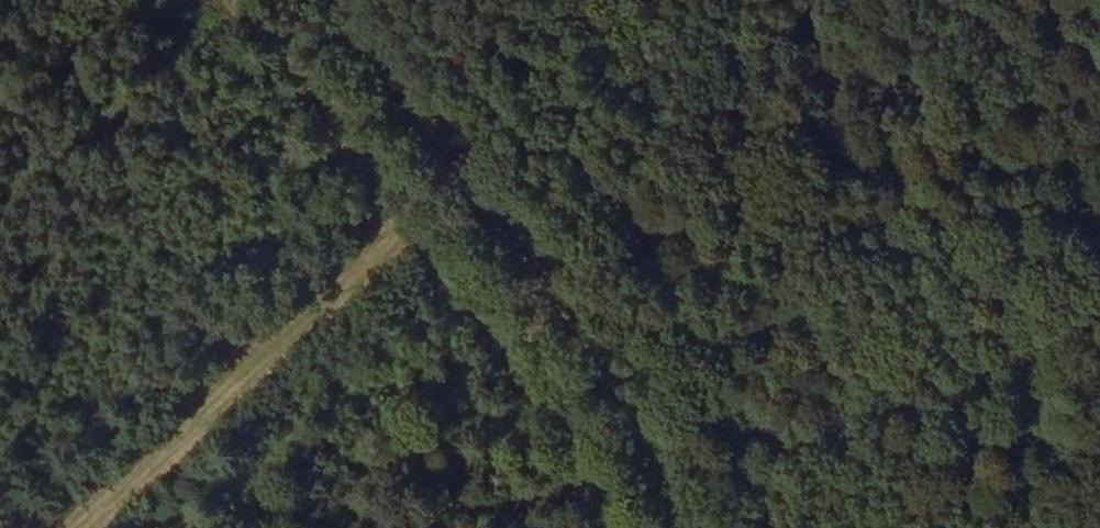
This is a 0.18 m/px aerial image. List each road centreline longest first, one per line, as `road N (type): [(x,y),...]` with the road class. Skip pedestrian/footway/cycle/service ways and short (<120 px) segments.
road 1 (track): [(607,527),(559,417),(246,0)]
road 2 (track): [(329,0),(585,344),(656,460),(684,527)]
road 3 (track): [(403,213),(284,343),(71,527)]

